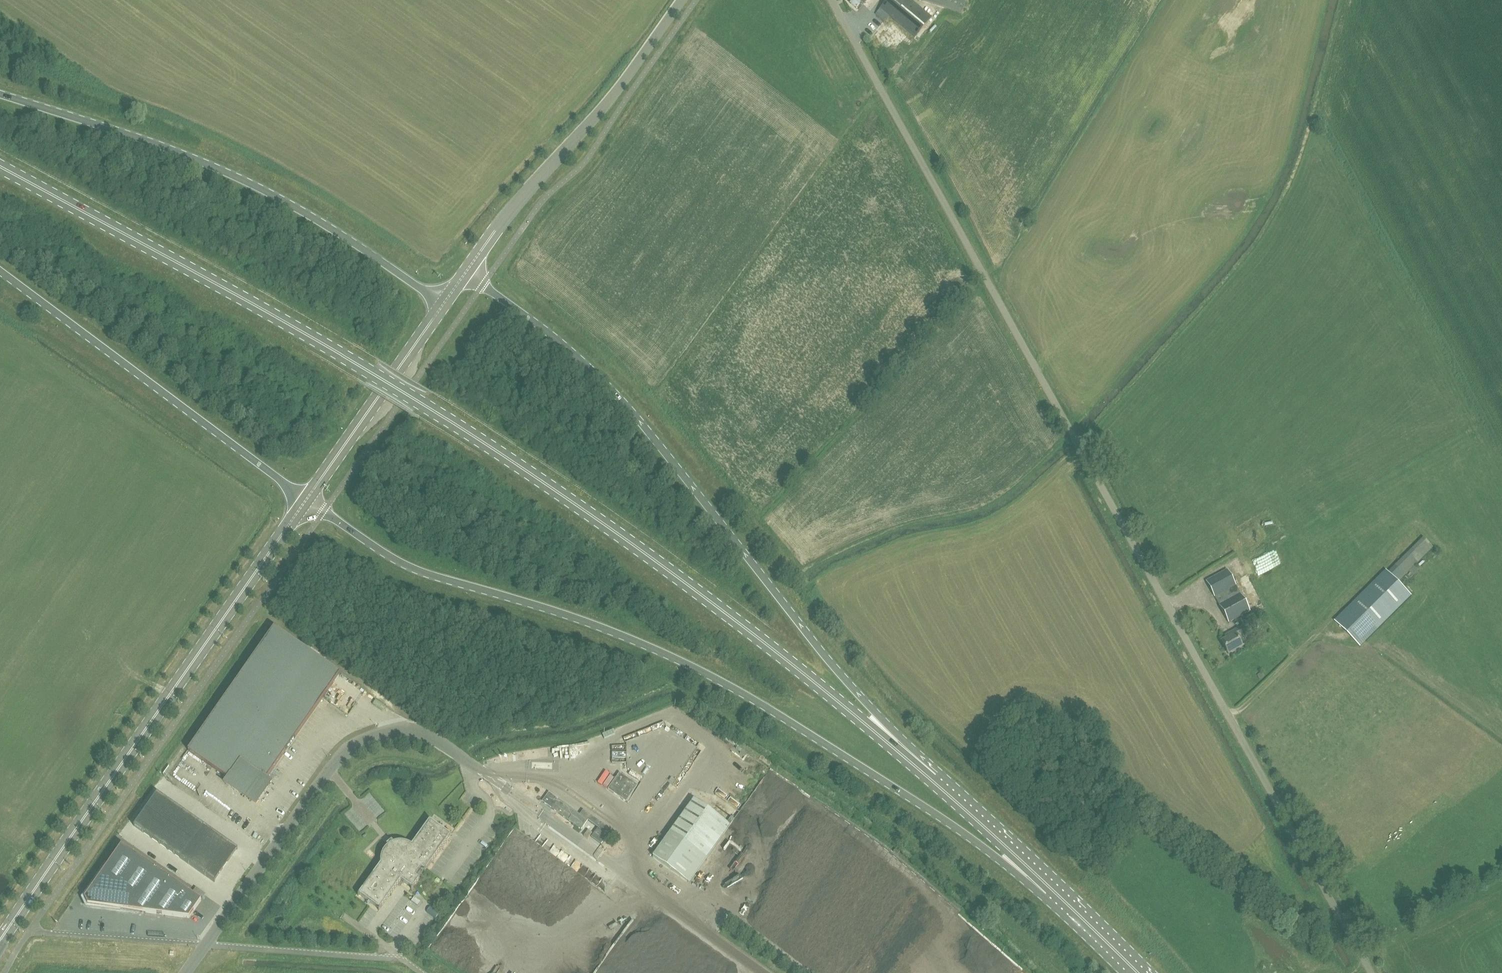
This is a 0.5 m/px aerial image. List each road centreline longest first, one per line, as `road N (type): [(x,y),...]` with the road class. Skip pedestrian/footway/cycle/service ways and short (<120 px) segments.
road 1 (primary): [(932,779),(684,581),(528,471),(346,356),(0,166)]
road 2 (unclassified): [(1369,972),(830,0)]
road 3 (primary): [(306,501),(425,574),(545,608),(695,668),(1051,888)]
road 4 (primary): [(932,779),(625,403),(579,358),(466,272)]
road 5 (secondary): [(0,940),(306,501)]
road 6 (primary): [(444,303),(231,174),(0,94)]
road 7 (unclassified): [(206,944),(331,767),(355,745),(388,734),(422,735),(479,770)]
road 8 (primary): [(0,271),(306,501)]
road 9 (unclassified): [(466,272),(682,0)]
road 10 (secondary): [(306,501),(444,303)]
road 11 (primary): [(1051,888),(932,779)]
road 12 (unclassified): [(88,499),(0,627)]
road 13 (primary): [(1140,972),(1051,888)]

